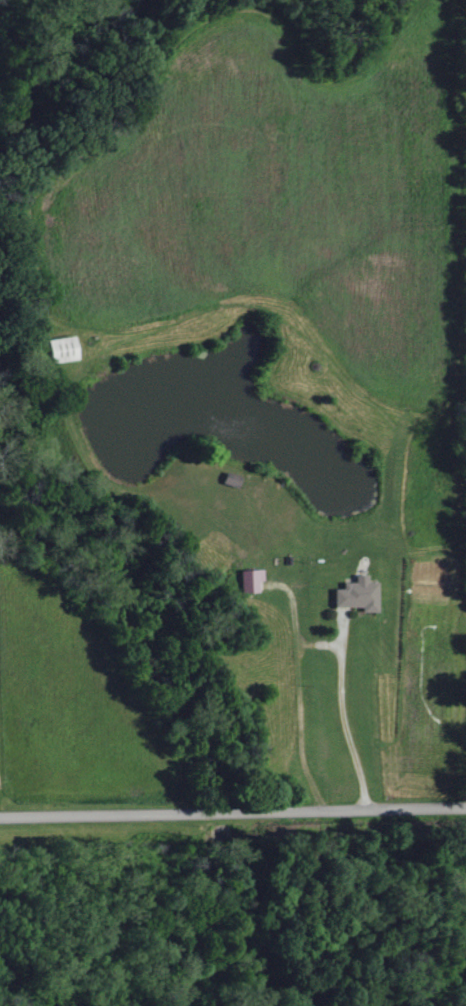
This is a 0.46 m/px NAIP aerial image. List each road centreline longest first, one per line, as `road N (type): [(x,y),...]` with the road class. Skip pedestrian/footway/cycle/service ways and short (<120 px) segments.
road 1 (residential): [(0,820),(465,808)]

